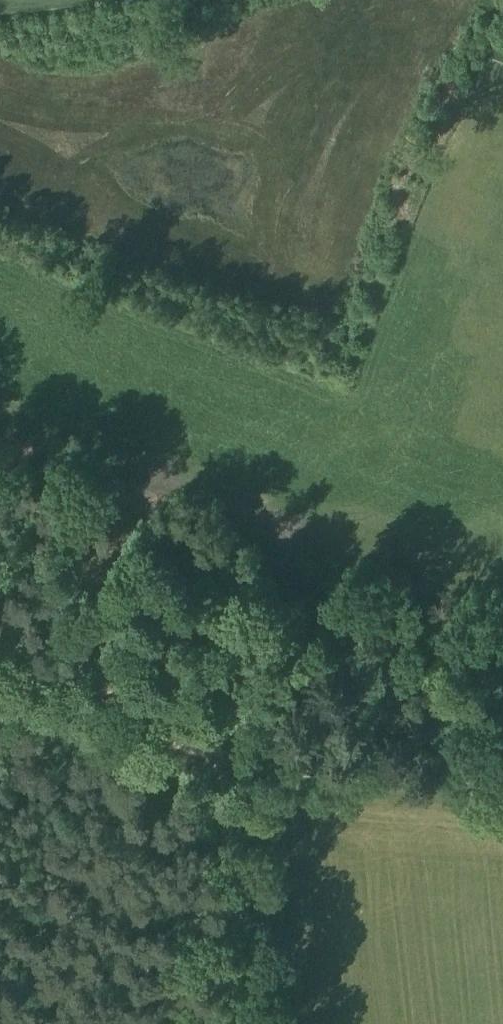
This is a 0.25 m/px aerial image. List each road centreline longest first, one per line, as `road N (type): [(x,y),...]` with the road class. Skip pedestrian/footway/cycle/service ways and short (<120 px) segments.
road 1 (track): [(502,643),(466,651),(317,604),(291,603),(227,765)]
road 2 (track): [(227,765),(502,786)]
road 3 (track): [(0,657),(227,765)]

